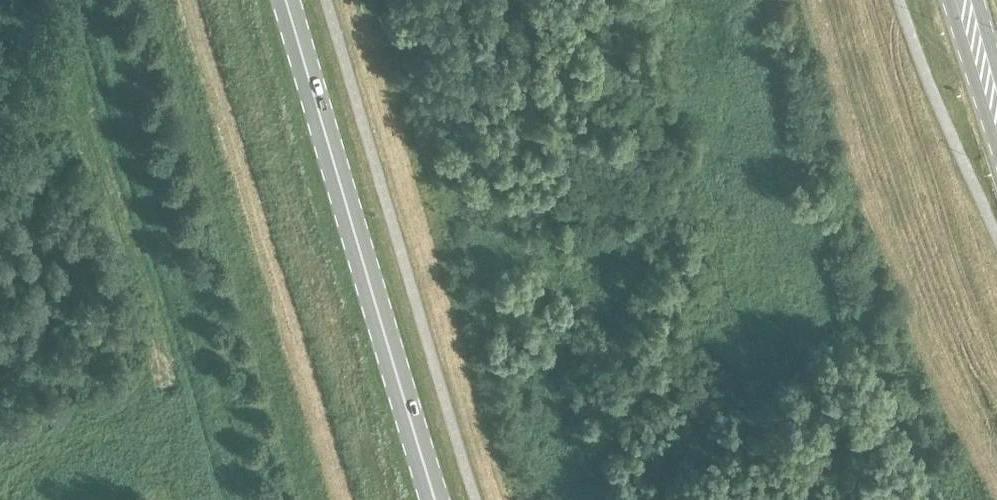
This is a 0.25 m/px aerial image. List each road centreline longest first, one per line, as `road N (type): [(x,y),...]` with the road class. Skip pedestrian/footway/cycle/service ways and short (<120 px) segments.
road 1 (primary): [(288,0),(434,499)]
road 2 (primary): [(951,0),(996,138)]

